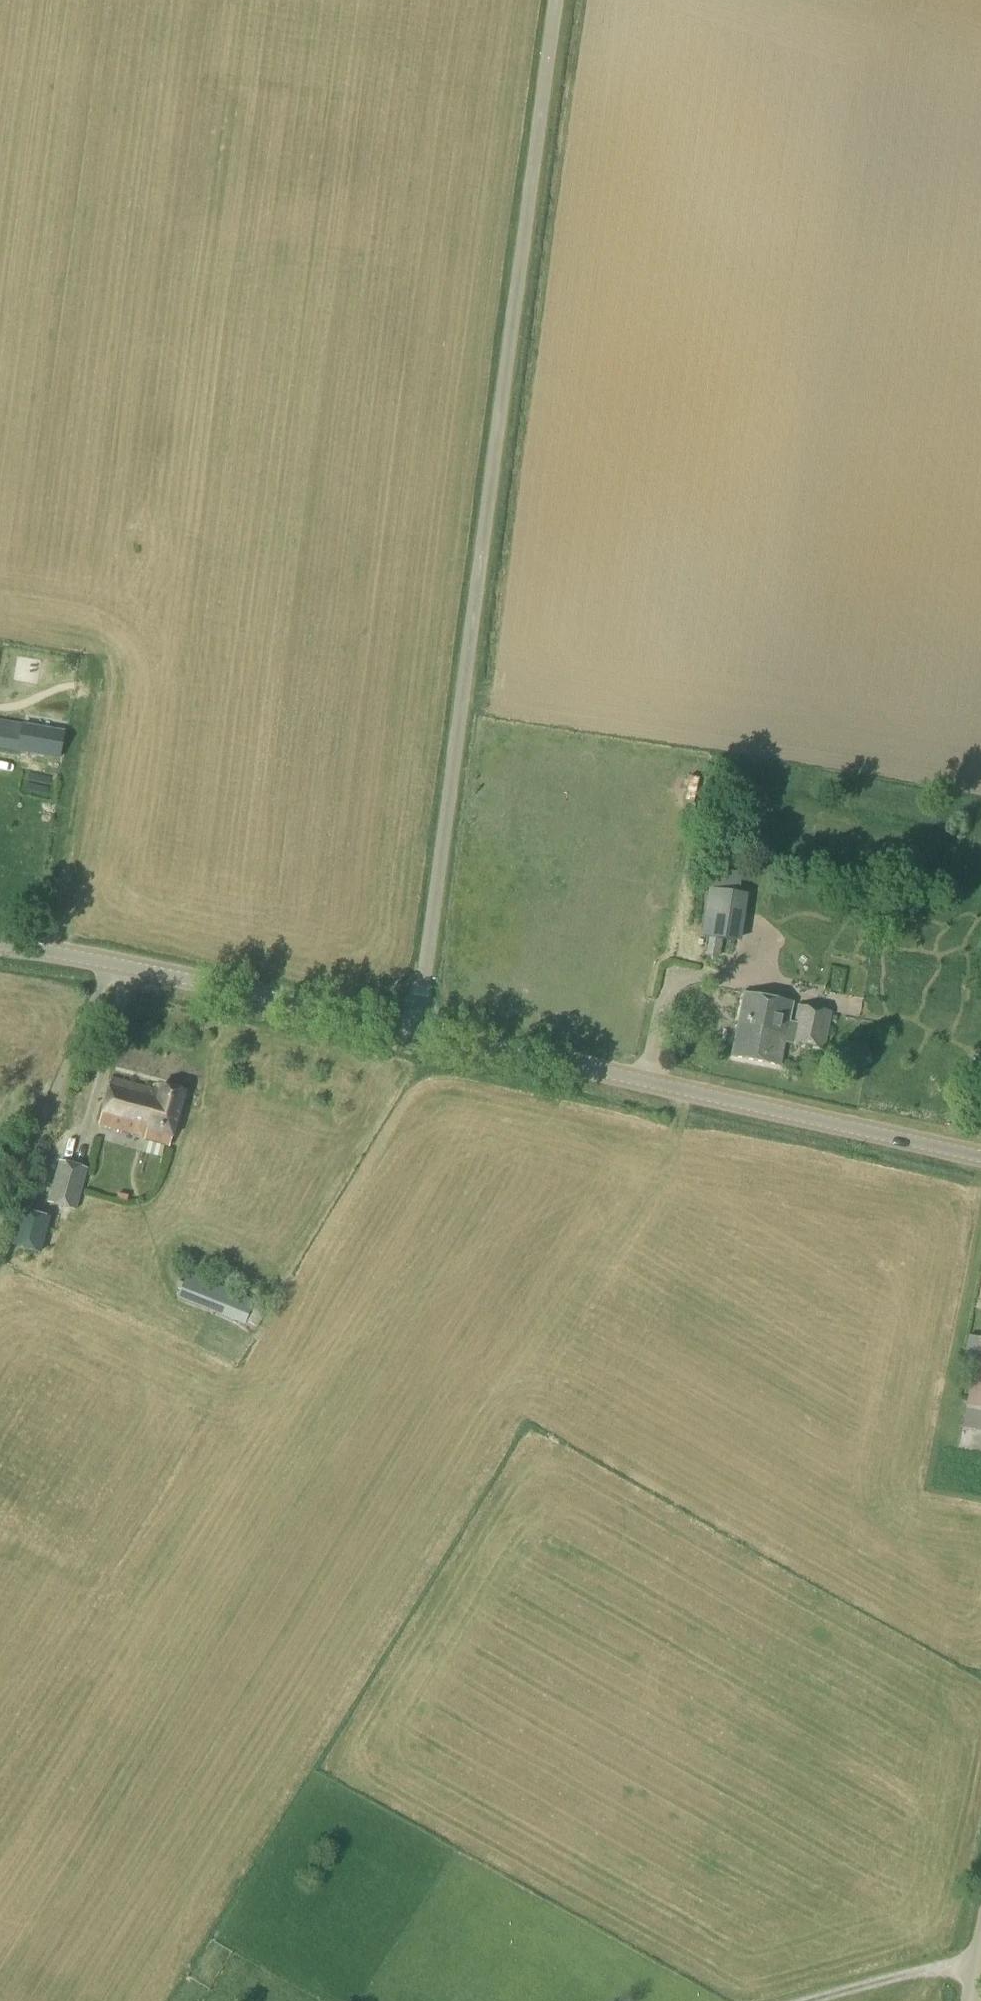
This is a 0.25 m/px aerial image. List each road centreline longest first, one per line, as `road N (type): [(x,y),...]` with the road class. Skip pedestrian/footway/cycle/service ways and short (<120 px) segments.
road 1 (unclassified): [(416,1038),(557,0)]
road 2 (tertiary): [(980,1163),(416,1038)]
road 3 (tertiary): [(416,1038),(134,971),(0,949)]

